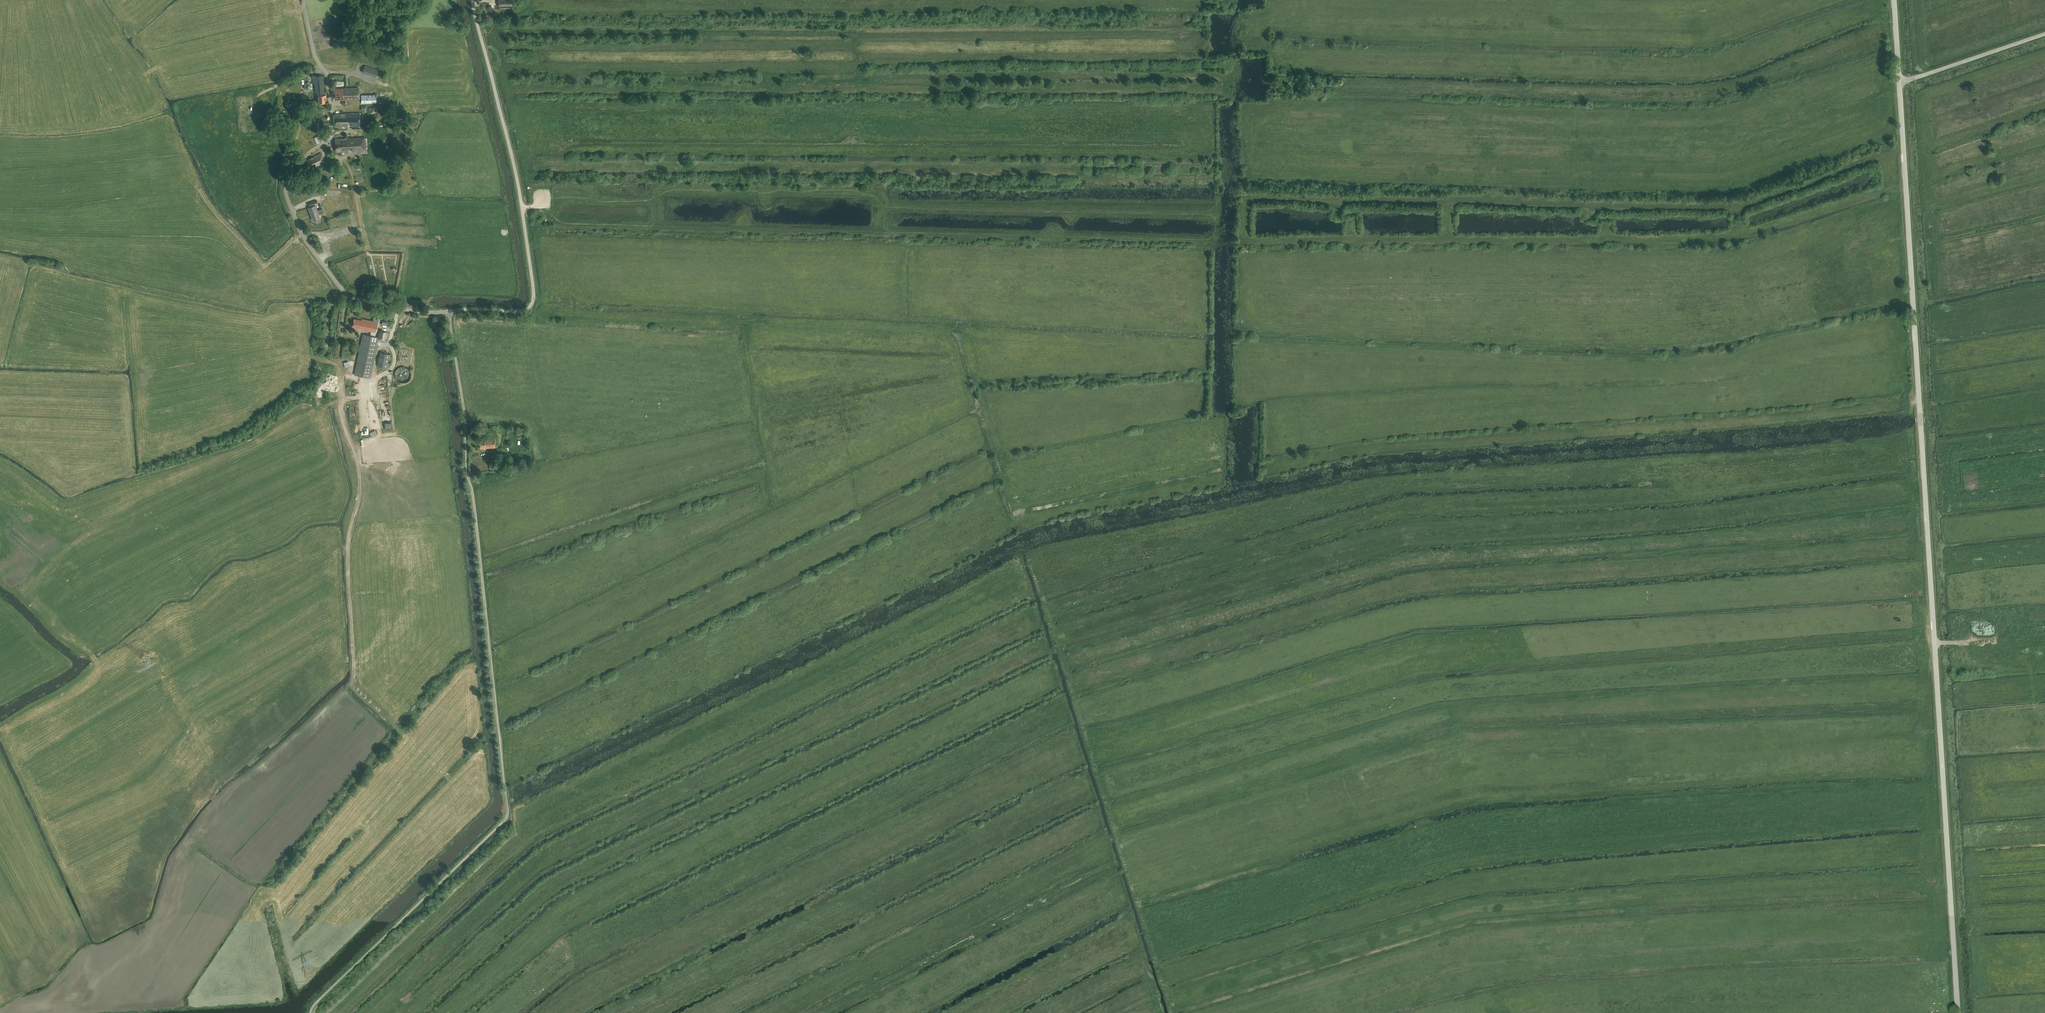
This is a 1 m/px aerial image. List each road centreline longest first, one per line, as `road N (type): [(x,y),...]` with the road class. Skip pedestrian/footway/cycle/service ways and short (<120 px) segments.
road 1 (unclassified): [(1958,1012),(1899,83)]
road 2 (unclassified): [(449,311),(345,294),(303,234),(287,181),(329,139),(332,123),(303,0)]
road 3 (unclassified): [(449,311),(523,311),(534,294),(518,184),(472,0)]
road 4 (unclassified): [(1899,83),(2044,33)]
road 5 (track): [(199,189),(265,265),(303,234)]
road 6 (track): [(449,311),(466,443)]

